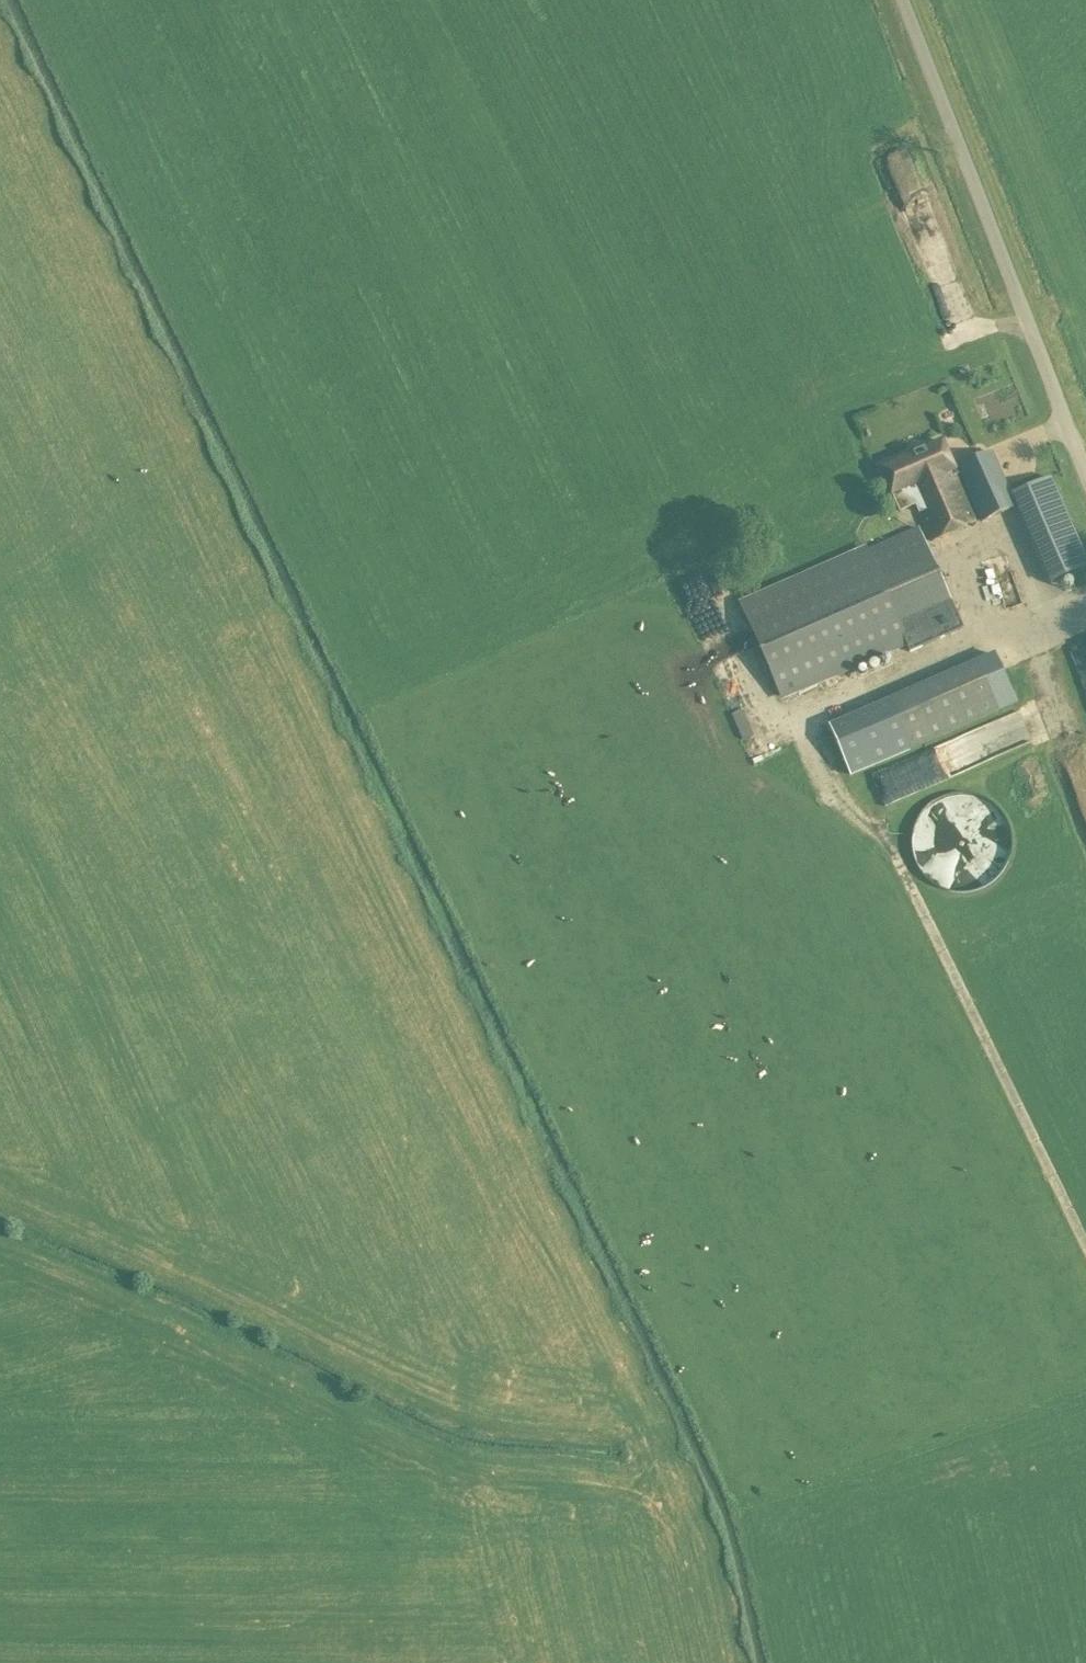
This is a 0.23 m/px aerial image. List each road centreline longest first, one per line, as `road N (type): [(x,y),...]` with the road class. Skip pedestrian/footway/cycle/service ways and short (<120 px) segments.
road 1 (unclassified): [(1085,470),(904,0)]

